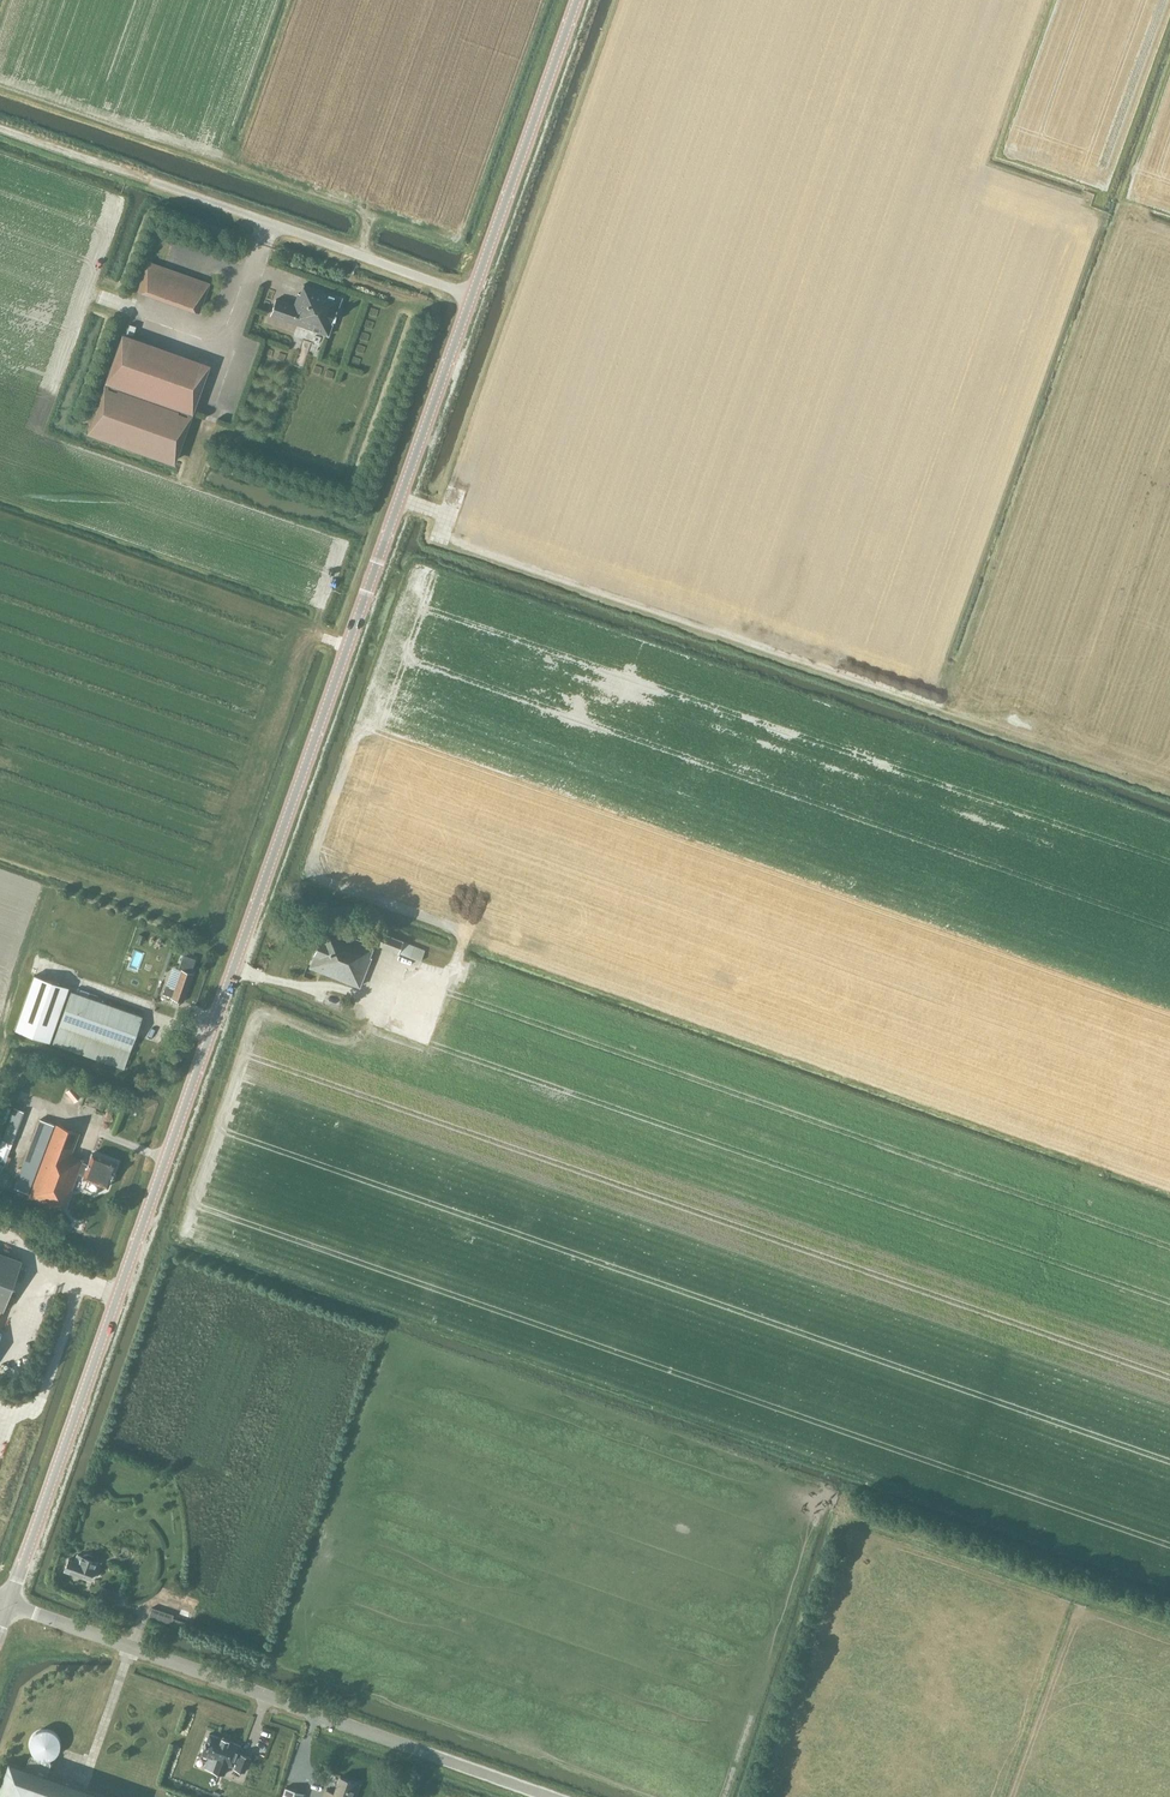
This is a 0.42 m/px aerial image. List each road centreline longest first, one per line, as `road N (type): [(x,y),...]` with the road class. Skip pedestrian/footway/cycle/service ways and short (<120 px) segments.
road 1 (tertiary): [(8,1605),(577,0)]
road 2 (unclassified): [(544,1796),(8,1605)]
road 3 (track): [(181,194),(0,130)]

